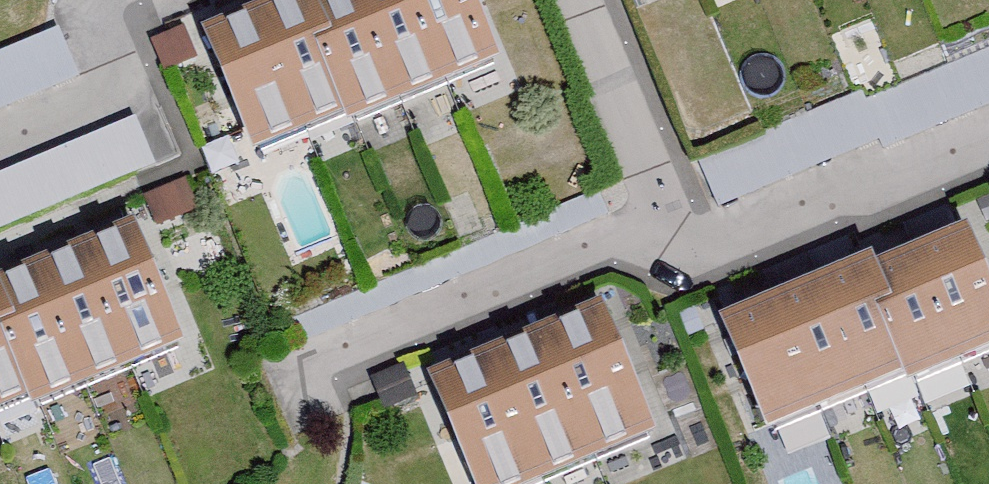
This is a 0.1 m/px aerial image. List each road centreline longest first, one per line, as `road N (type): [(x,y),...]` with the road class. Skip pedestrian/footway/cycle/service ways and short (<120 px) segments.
road 1 (residential): [(288,378),(617,244),(687,247)]
road 2 (residential): [(687,247),(727,241),(988,144)]
road 3 (residential): [(580,0),(687,247)]
road 4 (residential): [(0,141),(120,94),(95,0)]

